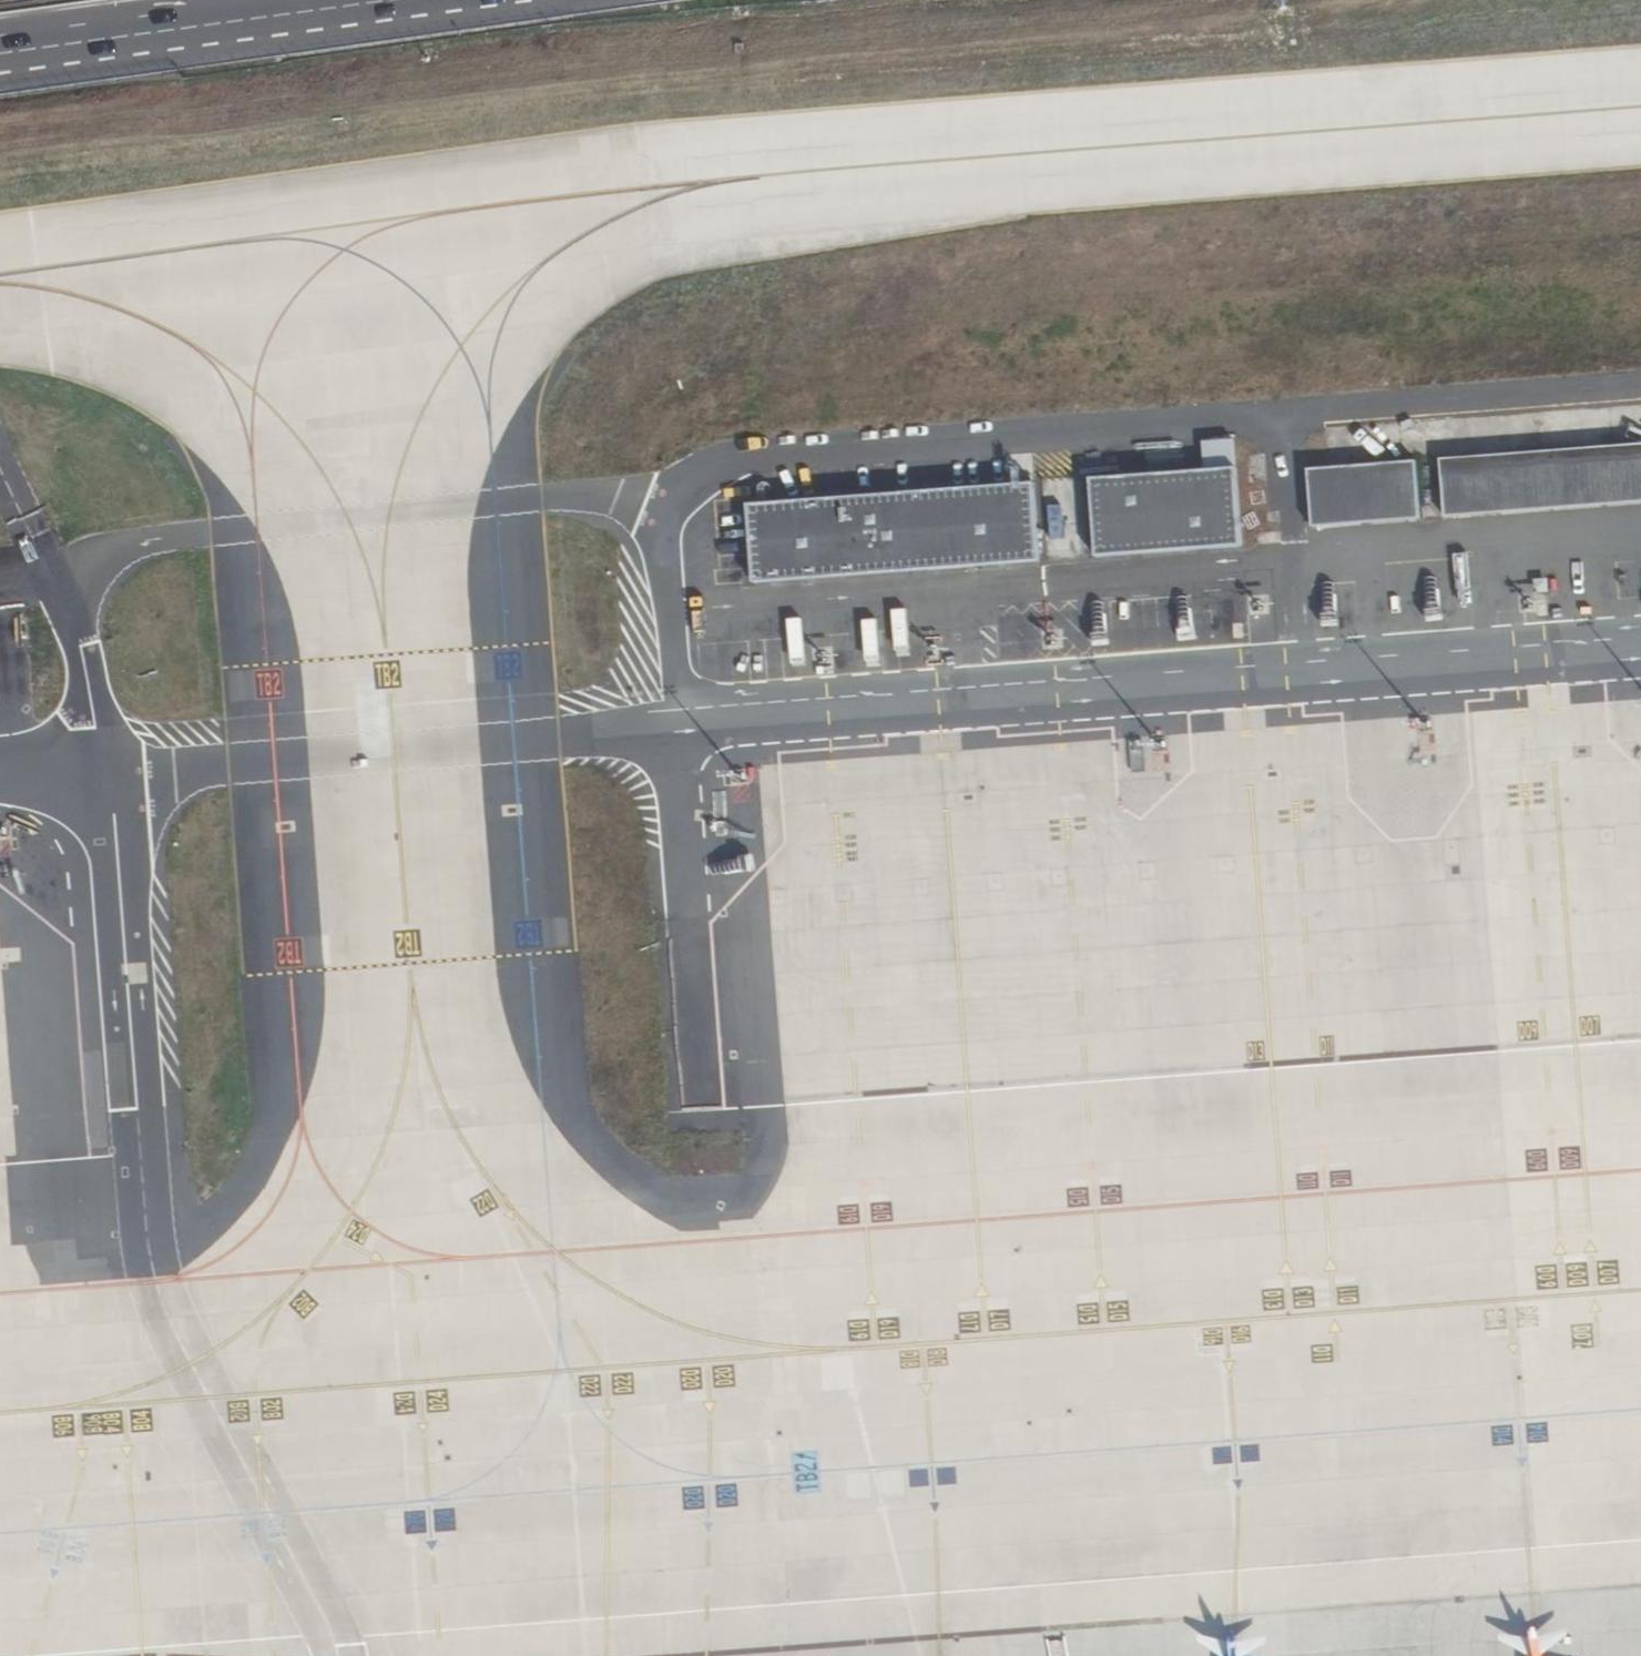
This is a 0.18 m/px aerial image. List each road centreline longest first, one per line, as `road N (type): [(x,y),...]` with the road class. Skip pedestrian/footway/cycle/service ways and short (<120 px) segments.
road 1 (primary): [(0,57),(436,0)]

